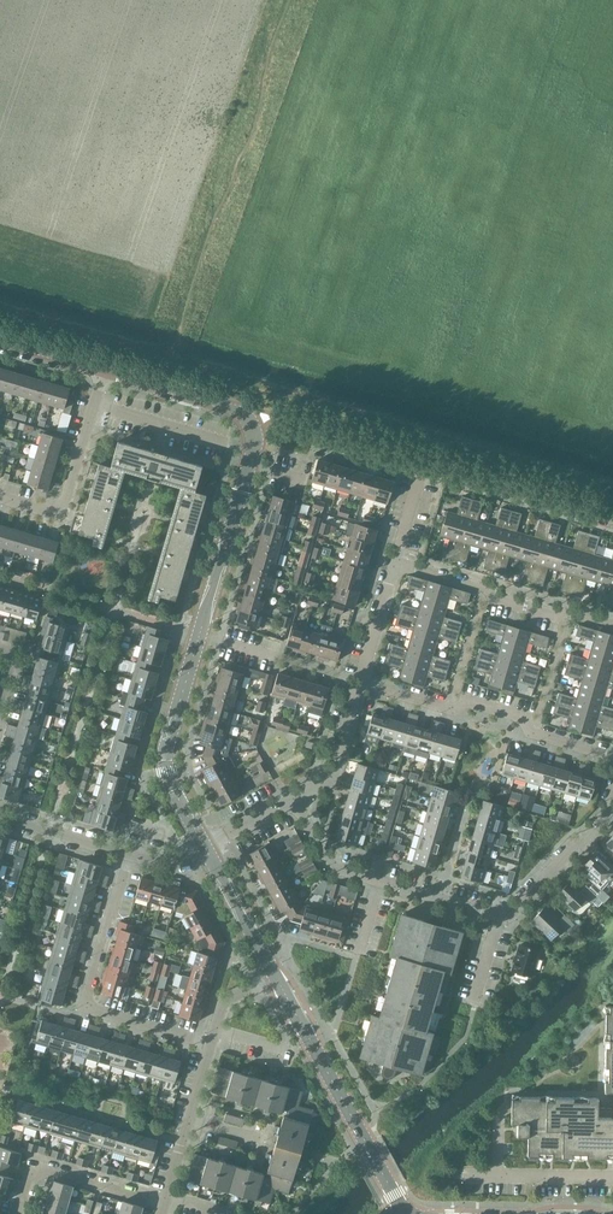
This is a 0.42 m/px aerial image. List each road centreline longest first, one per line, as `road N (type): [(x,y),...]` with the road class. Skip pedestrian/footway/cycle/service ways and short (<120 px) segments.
road 1 (tertiary): [(204,847),(172,785),(168,748),(255,438),(232,410),(101,370)]
road 2 (residential): [(612,800),(508,916),(331,866),(292,798)]
road 3 (residential): [(209,1042),(93,1005),(88,994),(130,855)]
road 4 (residential): [(612,757),(531,733),(521,715),(475,702),(450,709),(361,684)]
road 5 (tertiary): [(404,1213),(275,975)]
road 6 (residential): [(612,624),(500,601),(397,559)]
road 7 (residential): [(0,498),(59,515),(101,370)]
road 8 (residential): [(612,518),(426,463)]
road 9 (residential): [(163,1201),(31,1162),(16,1213)]
road 10 (residential): [(209,1042),(163,1201)]
road 11 (tertiary): [(275,975),(204,847)]
road 12 (residential): [(292,798),(337,776),(361,684)]
road 13 (residential): [(0,817),(130,855)]
road 14 (residential): [(361,684),(397,559)]

